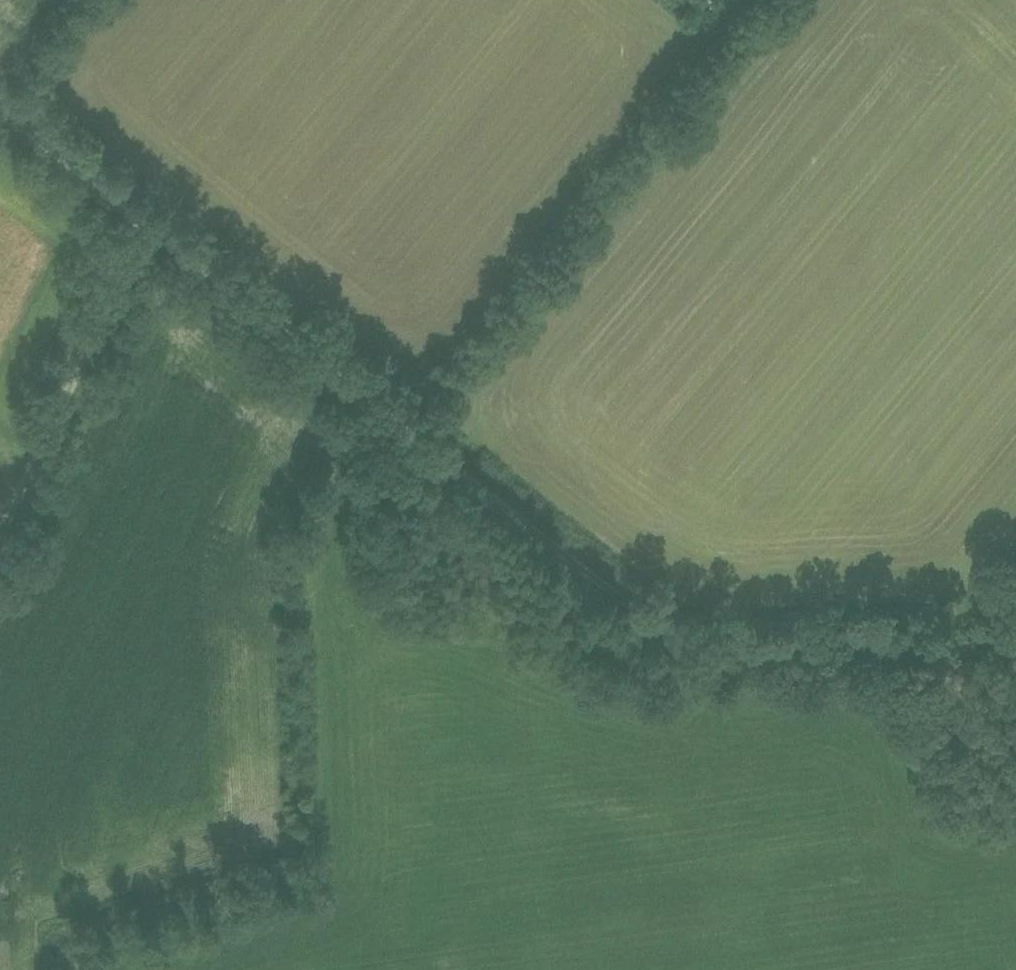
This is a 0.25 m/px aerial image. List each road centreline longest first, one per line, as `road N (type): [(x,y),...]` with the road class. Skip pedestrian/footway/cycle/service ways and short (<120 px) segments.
road 1 (track): [(1015,636),(724,644),(669,633),(150,221)]
road 2 (track): [(150,221),(0,533)]
road 3 (track): [(150,221),(0,100)]

